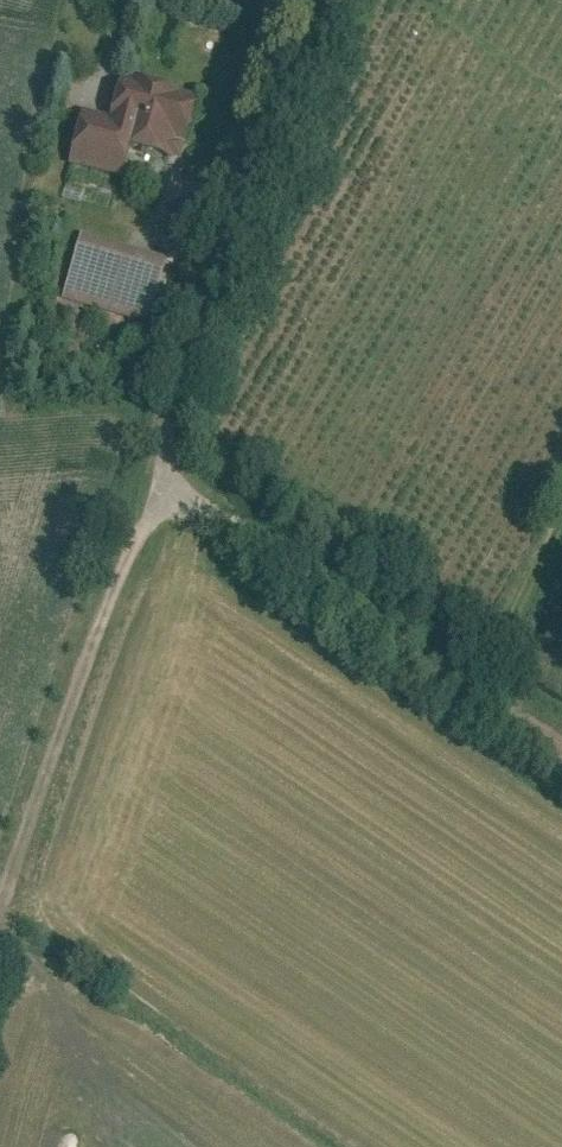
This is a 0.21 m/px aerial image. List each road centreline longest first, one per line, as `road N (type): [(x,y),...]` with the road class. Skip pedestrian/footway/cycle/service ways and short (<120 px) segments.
road 1 (unclassified): [(283,0),(302,5),(165,486),(146,503)]
road 2 (track): [(165,486),(561,754)]
road 3 (track): [(0,885),(146,503)]

